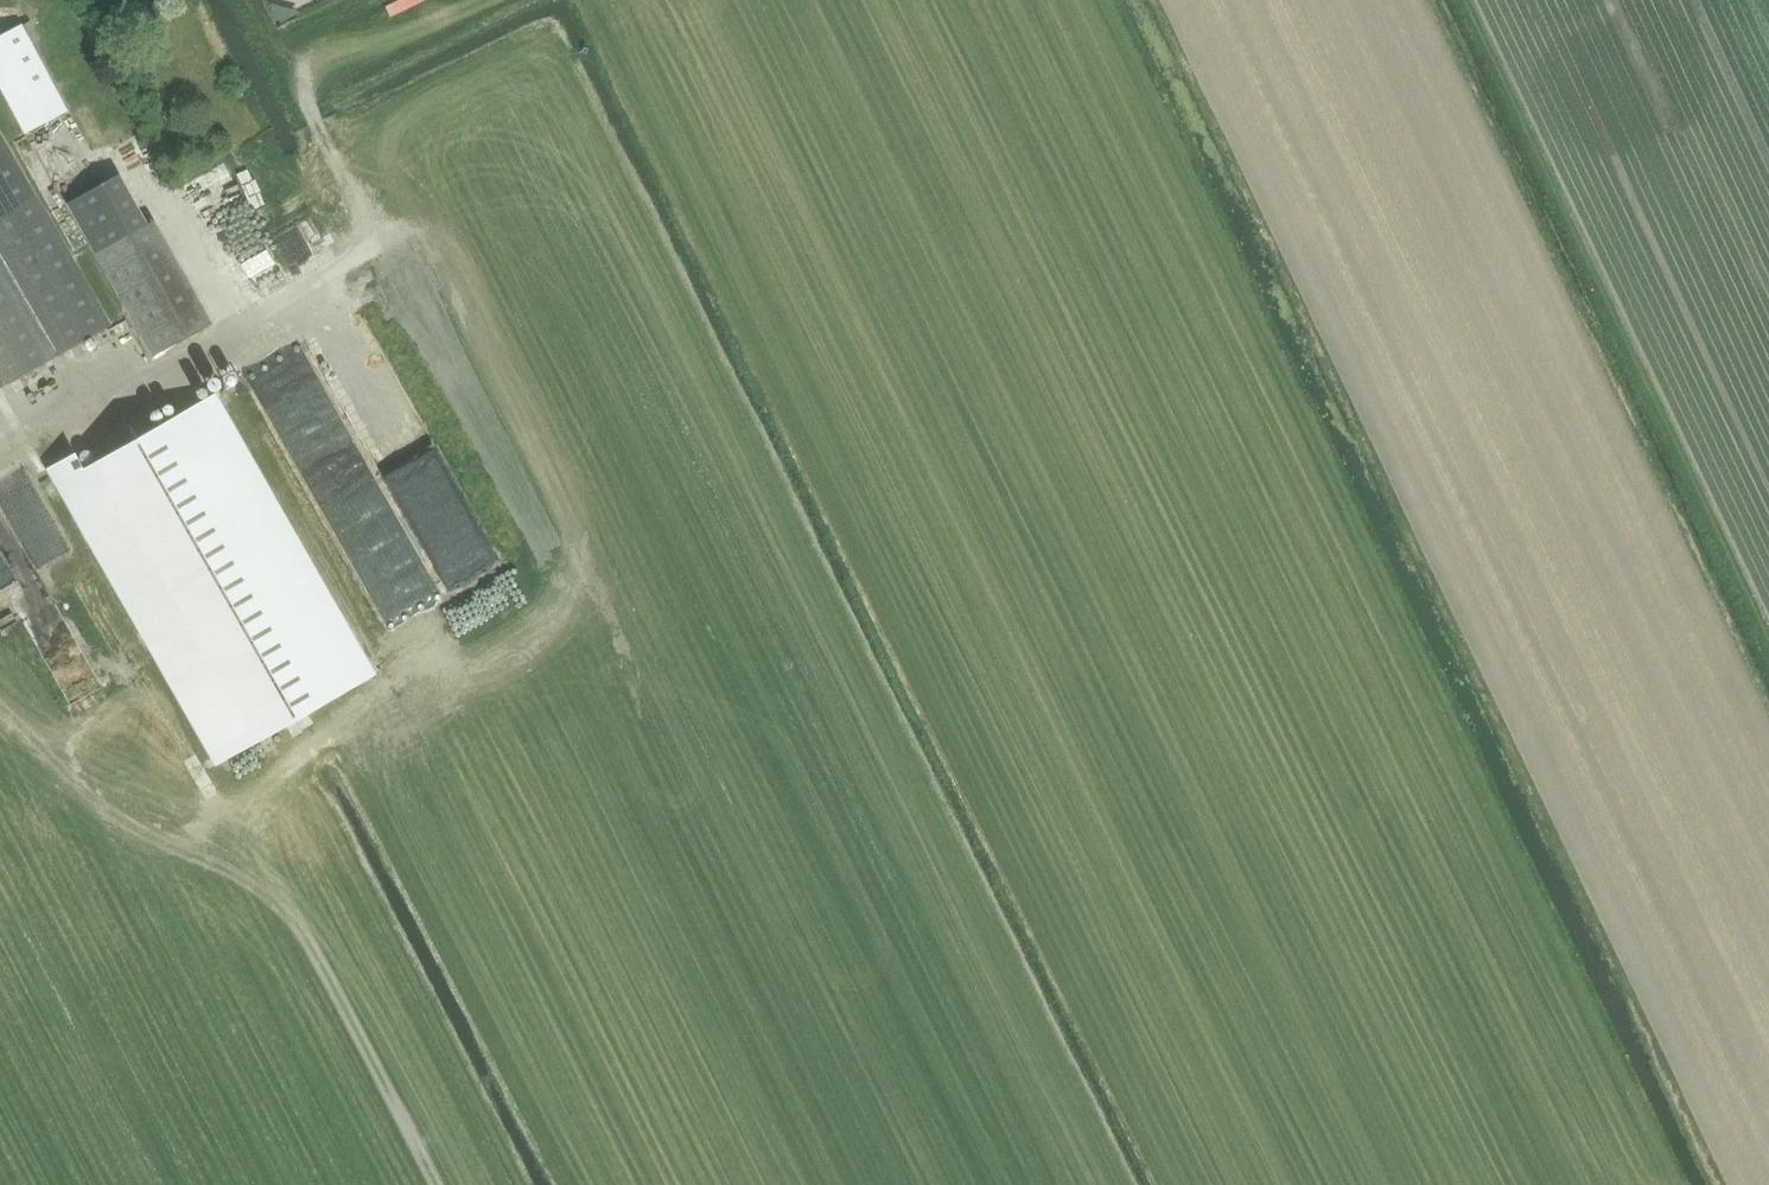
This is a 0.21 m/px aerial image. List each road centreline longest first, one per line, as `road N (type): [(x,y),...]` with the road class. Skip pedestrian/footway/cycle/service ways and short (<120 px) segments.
road 1 (unclassified): [(0,426),(127,374)]

